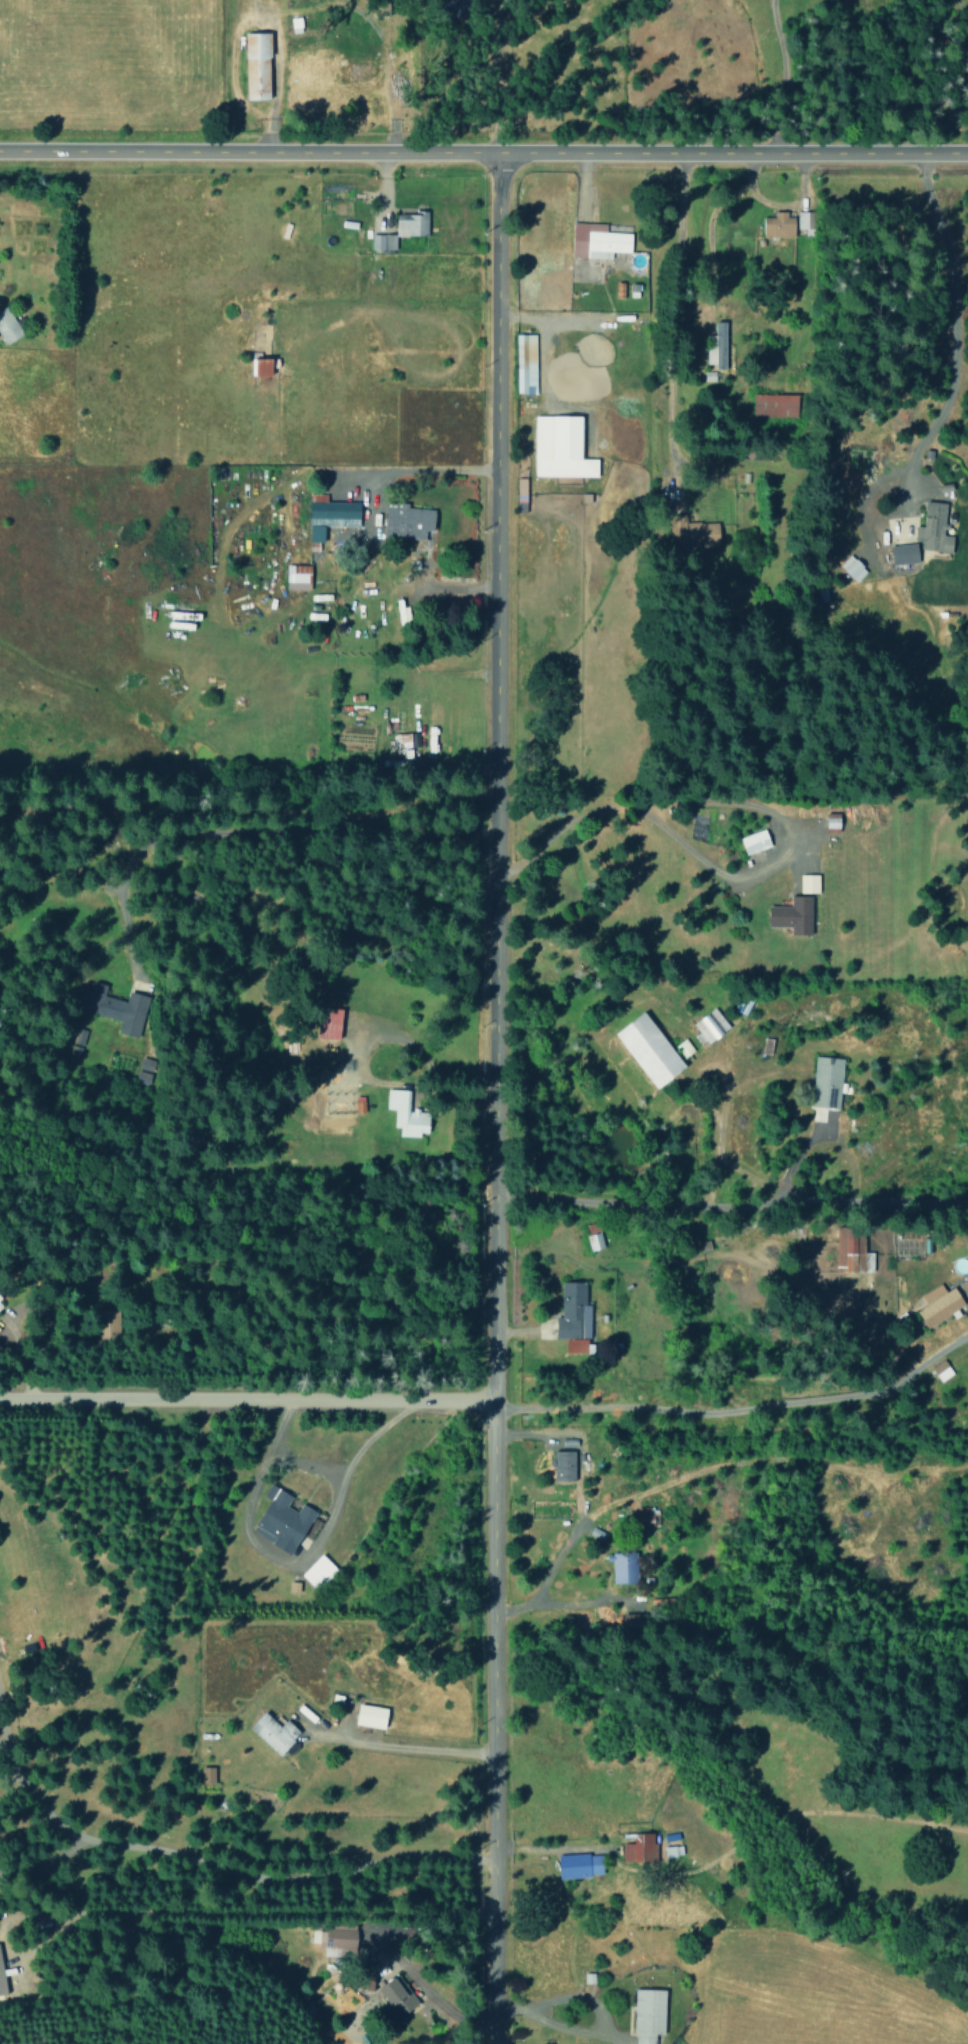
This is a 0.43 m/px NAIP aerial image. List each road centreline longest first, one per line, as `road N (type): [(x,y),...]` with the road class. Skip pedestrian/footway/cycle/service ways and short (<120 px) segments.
road 1 (residential): [(491,2043),(485,1408),(495,159)]
road 2 (tertiary): [(967,156),(0,155)]
road 3 (residential): [(494,787),(434,809),(0,805)]
road 4 (residential): [(485,1408),(0,1400)]
road 5 (residential): [(488,1199),(583,1199),(614,1211),(699,1213),(967,1205)]
road 6 (residential): [(670,155),(665,463)]

